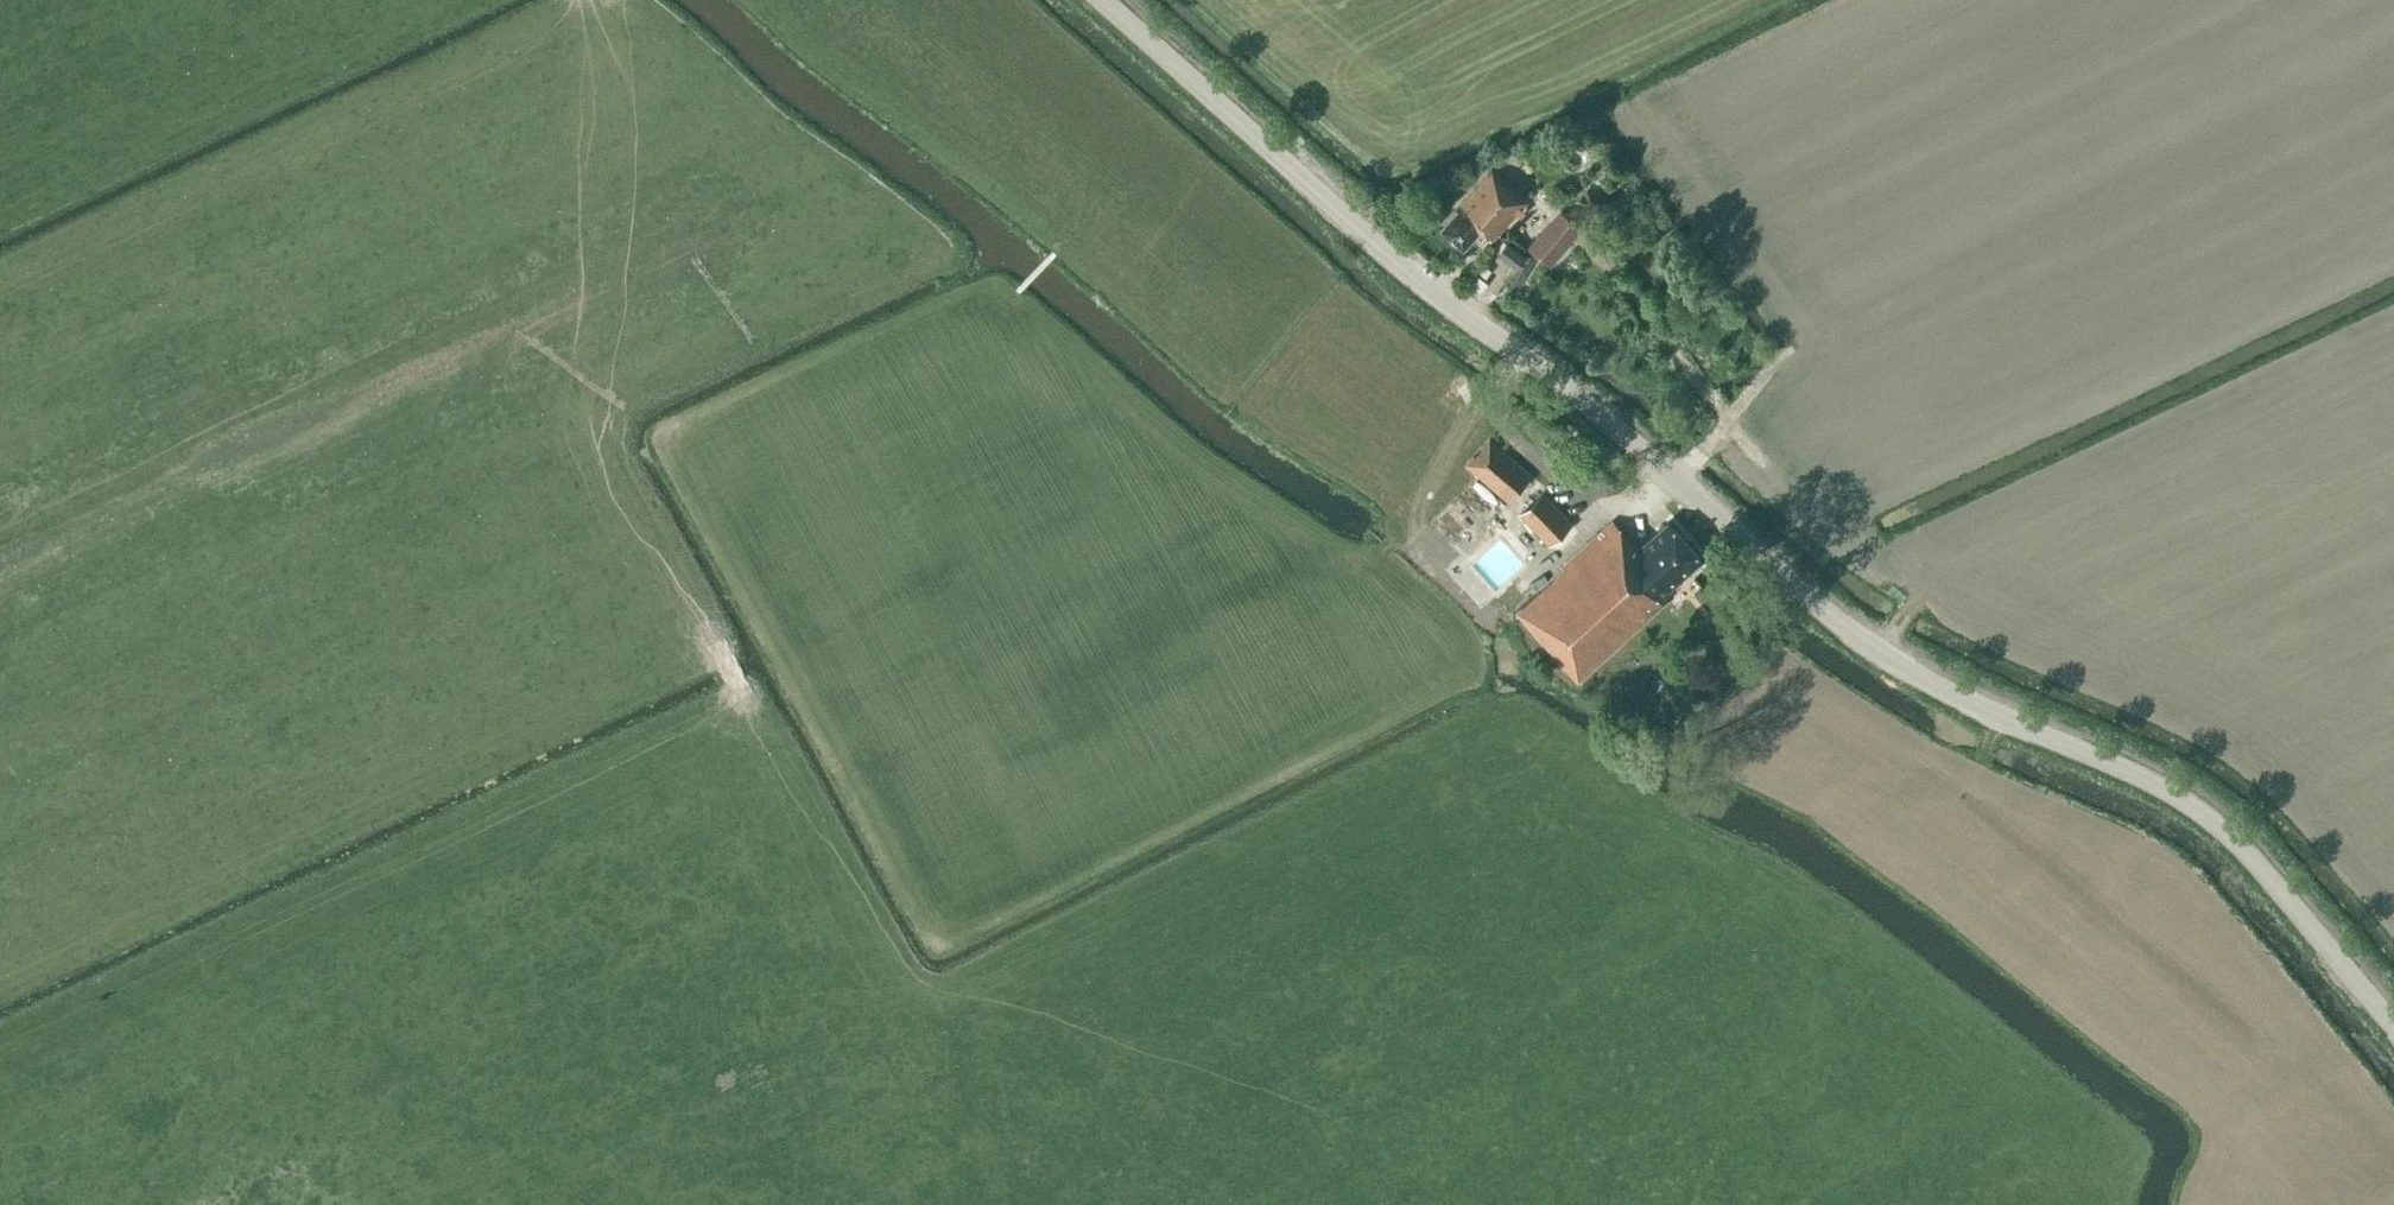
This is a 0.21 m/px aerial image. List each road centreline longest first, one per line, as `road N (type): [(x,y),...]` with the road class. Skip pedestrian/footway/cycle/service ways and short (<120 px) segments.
road 1 (unclassified): [(2393,1026),(2210,819),(2133,774),(1905,671),(1850,635),(1596,413),(1364,235),(1100,0)]

